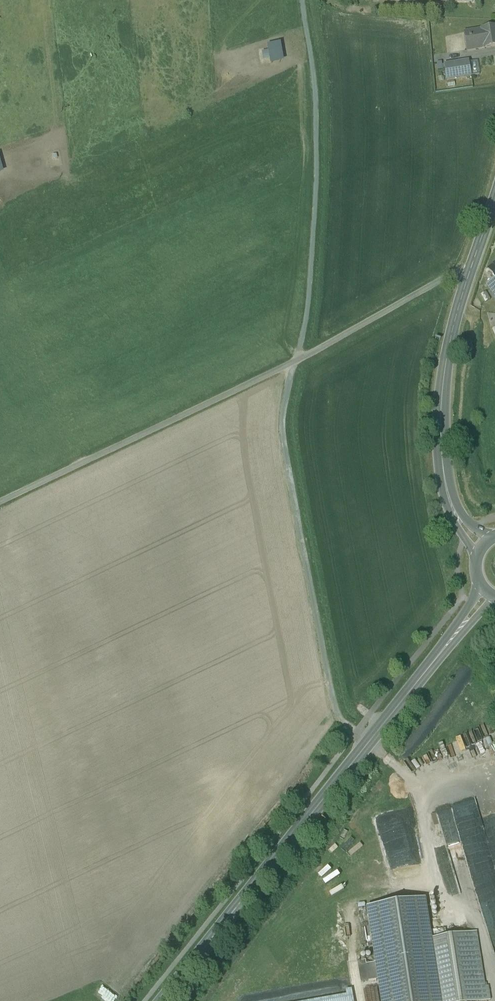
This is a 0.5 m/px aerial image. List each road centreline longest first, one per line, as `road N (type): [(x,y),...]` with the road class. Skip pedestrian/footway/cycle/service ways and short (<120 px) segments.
road 1 (track): [(299,0),(310,77),(311,188),(302,316),(279,424),(333,712),(354,734)]
road 2 (track): [(466,281),(452,276),(427,288),(317,352),(0,502)]
road 3 (primary): [(162,1000),(442,651)]
road 4 (secondary): [(451,507),(440,431),(445,366),(494,198)]

